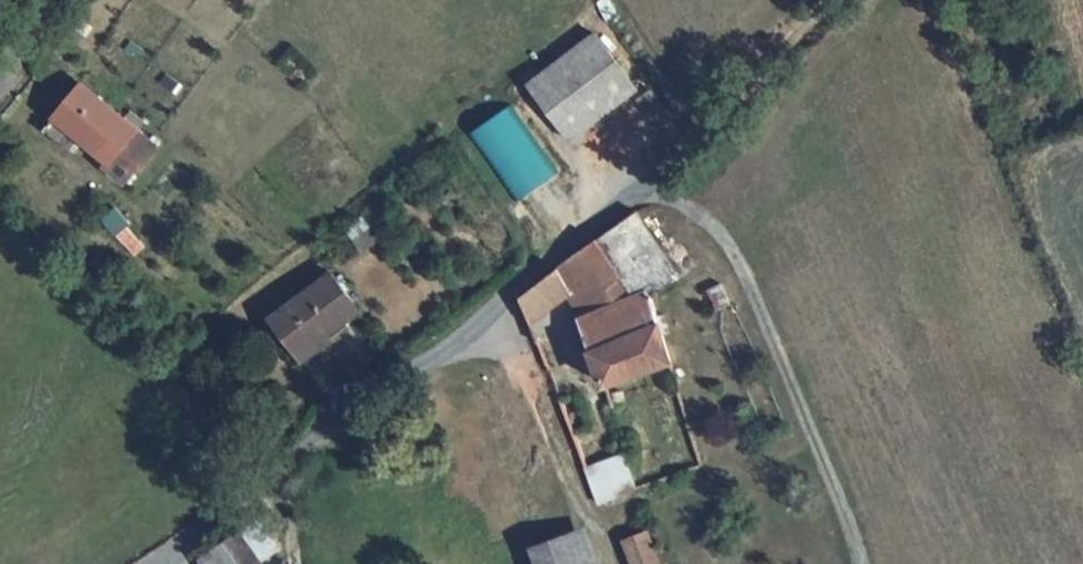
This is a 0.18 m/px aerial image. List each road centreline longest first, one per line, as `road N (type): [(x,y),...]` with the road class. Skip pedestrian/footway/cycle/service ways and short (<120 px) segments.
road 1 (unclassified): [(151,563),(625,202),(653,194),(687,199),(744,262),(861,563)]
road 2 (track): [(828,0),(653,194)]

